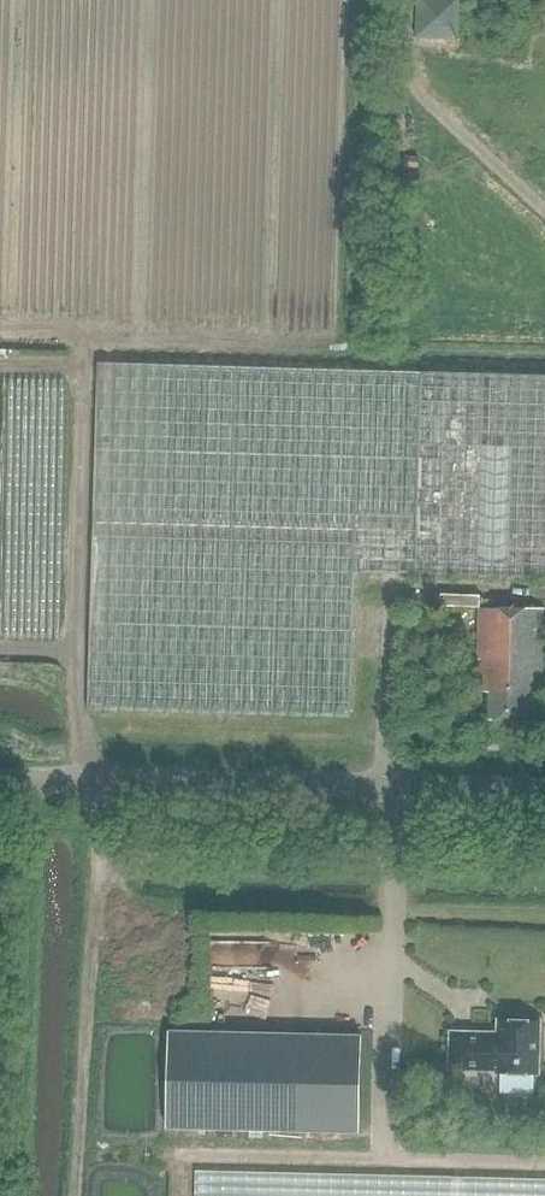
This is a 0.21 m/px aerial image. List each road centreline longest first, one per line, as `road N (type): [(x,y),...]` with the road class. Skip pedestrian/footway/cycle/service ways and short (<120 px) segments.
road 1 (tertiary): [(0,787),(76,781),(544,792)]

